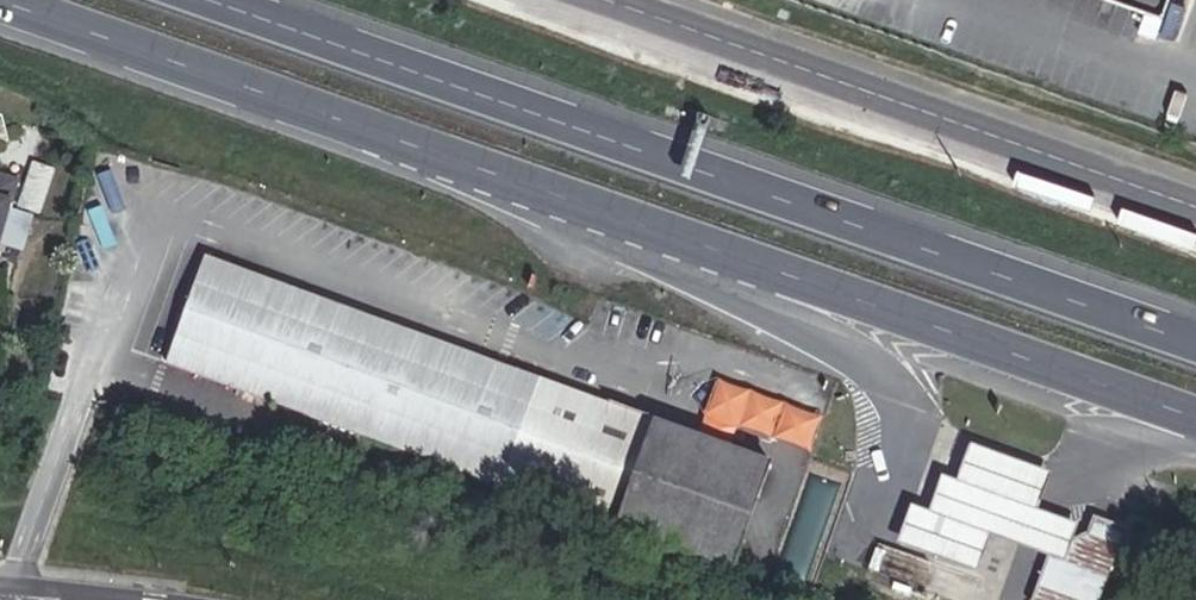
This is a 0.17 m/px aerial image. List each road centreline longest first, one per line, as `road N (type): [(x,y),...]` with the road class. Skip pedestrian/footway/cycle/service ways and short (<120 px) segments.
road 1 (trunk): [(0,0),(1195,416)]
road 2 (trunk): [(1195,345),(205,0)]
road 3 (unclassified): [(616,0),(1195,205)]

